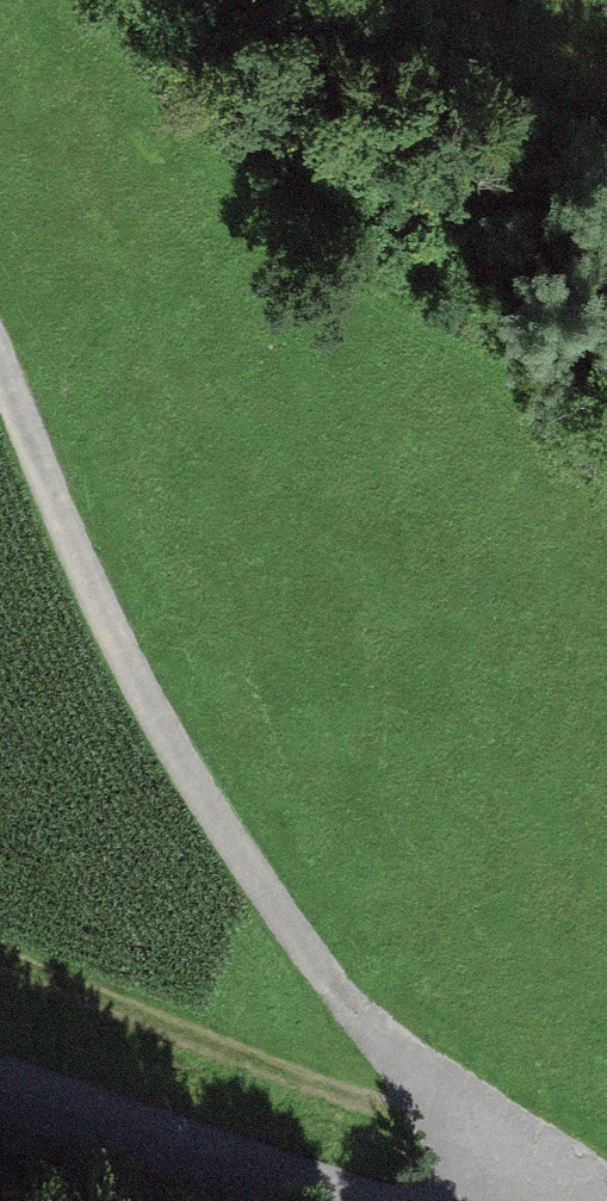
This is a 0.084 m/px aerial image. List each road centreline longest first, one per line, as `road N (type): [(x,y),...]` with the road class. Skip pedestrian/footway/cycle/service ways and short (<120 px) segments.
road 1 (track): [(0,366),(309,964),(519,1158),(528,1200)]
road 2 (residential): [(0,1087),(344,1200)]
road 3 (track): [(606,76),(541,60),(472,0)]

